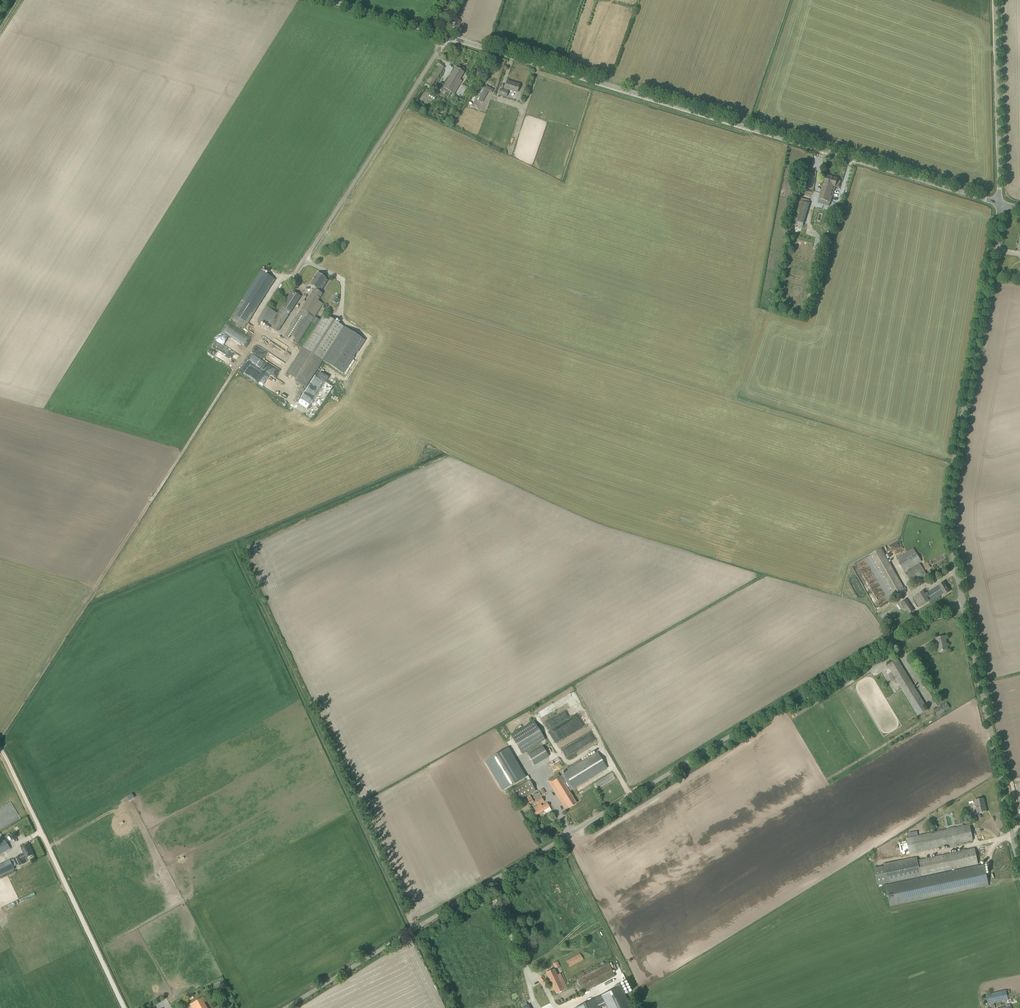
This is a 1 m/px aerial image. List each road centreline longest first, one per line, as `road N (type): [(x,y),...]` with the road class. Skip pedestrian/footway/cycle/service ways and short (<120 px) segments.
road 1 (unclassified): [(282,1007),(958,599)]
road 2 (unclassified): [(998,199),(327,0)]
road 3 (track): [(233,544),(413,927)]
road 4 (unclassified): [(958,599),(947,538),(948,479),(998,199)]
road 5 (track): [(123,1007),(0,750)]
road 6 (unclassified): [(1019,876),(958,599)]
road 7 (track): [(152,500),(259,330)]
road 8 (unclassified): [(998,199),(993,0)]

